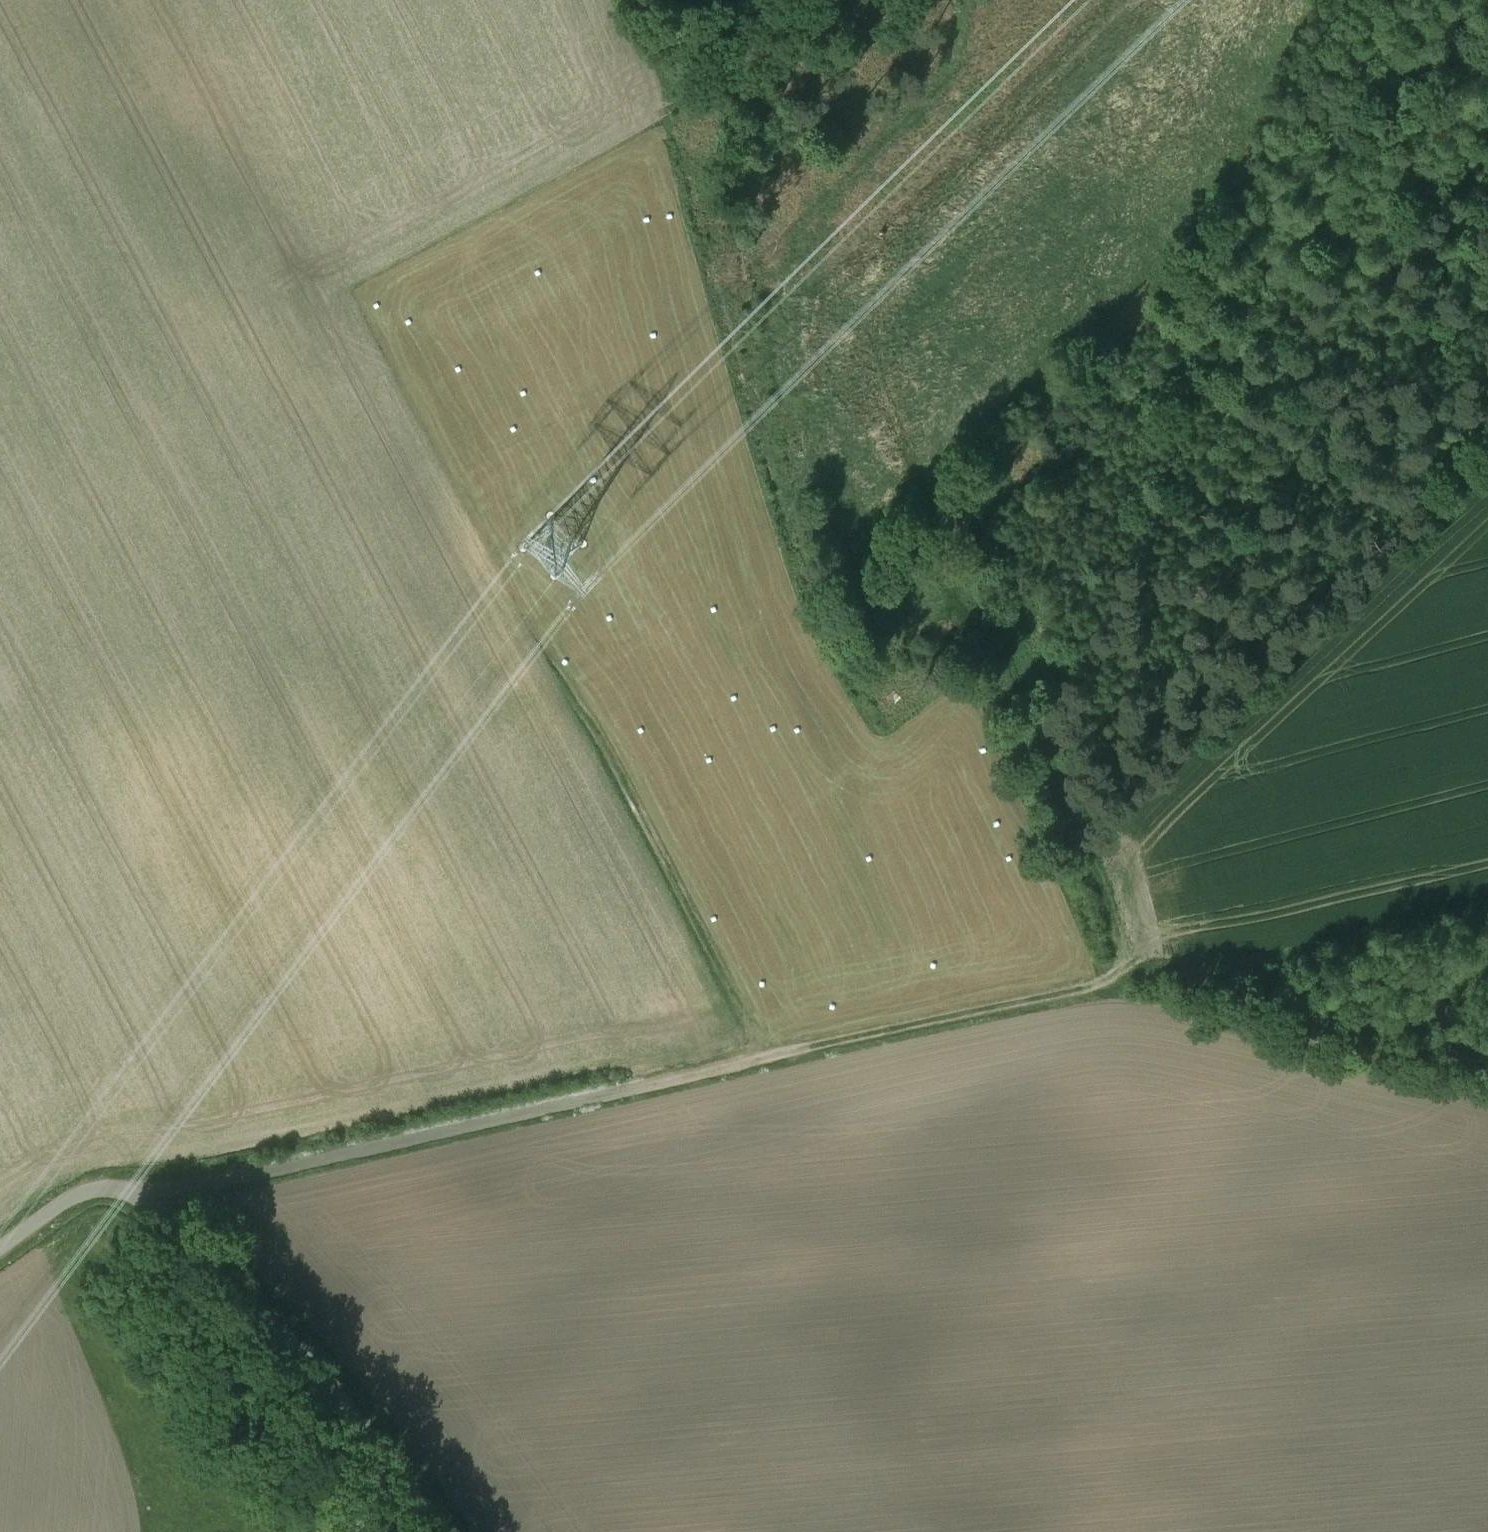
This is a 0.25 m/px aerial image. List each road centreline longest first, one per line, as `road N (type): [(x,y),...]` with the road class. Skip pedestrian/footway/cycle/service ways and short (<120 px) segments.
road 1 (track): [(145,1201),(1137,974)]
road 2 (unclassified): [(432,1531),(292,1348),(145,1201),(99,1189),(0,1250)]

